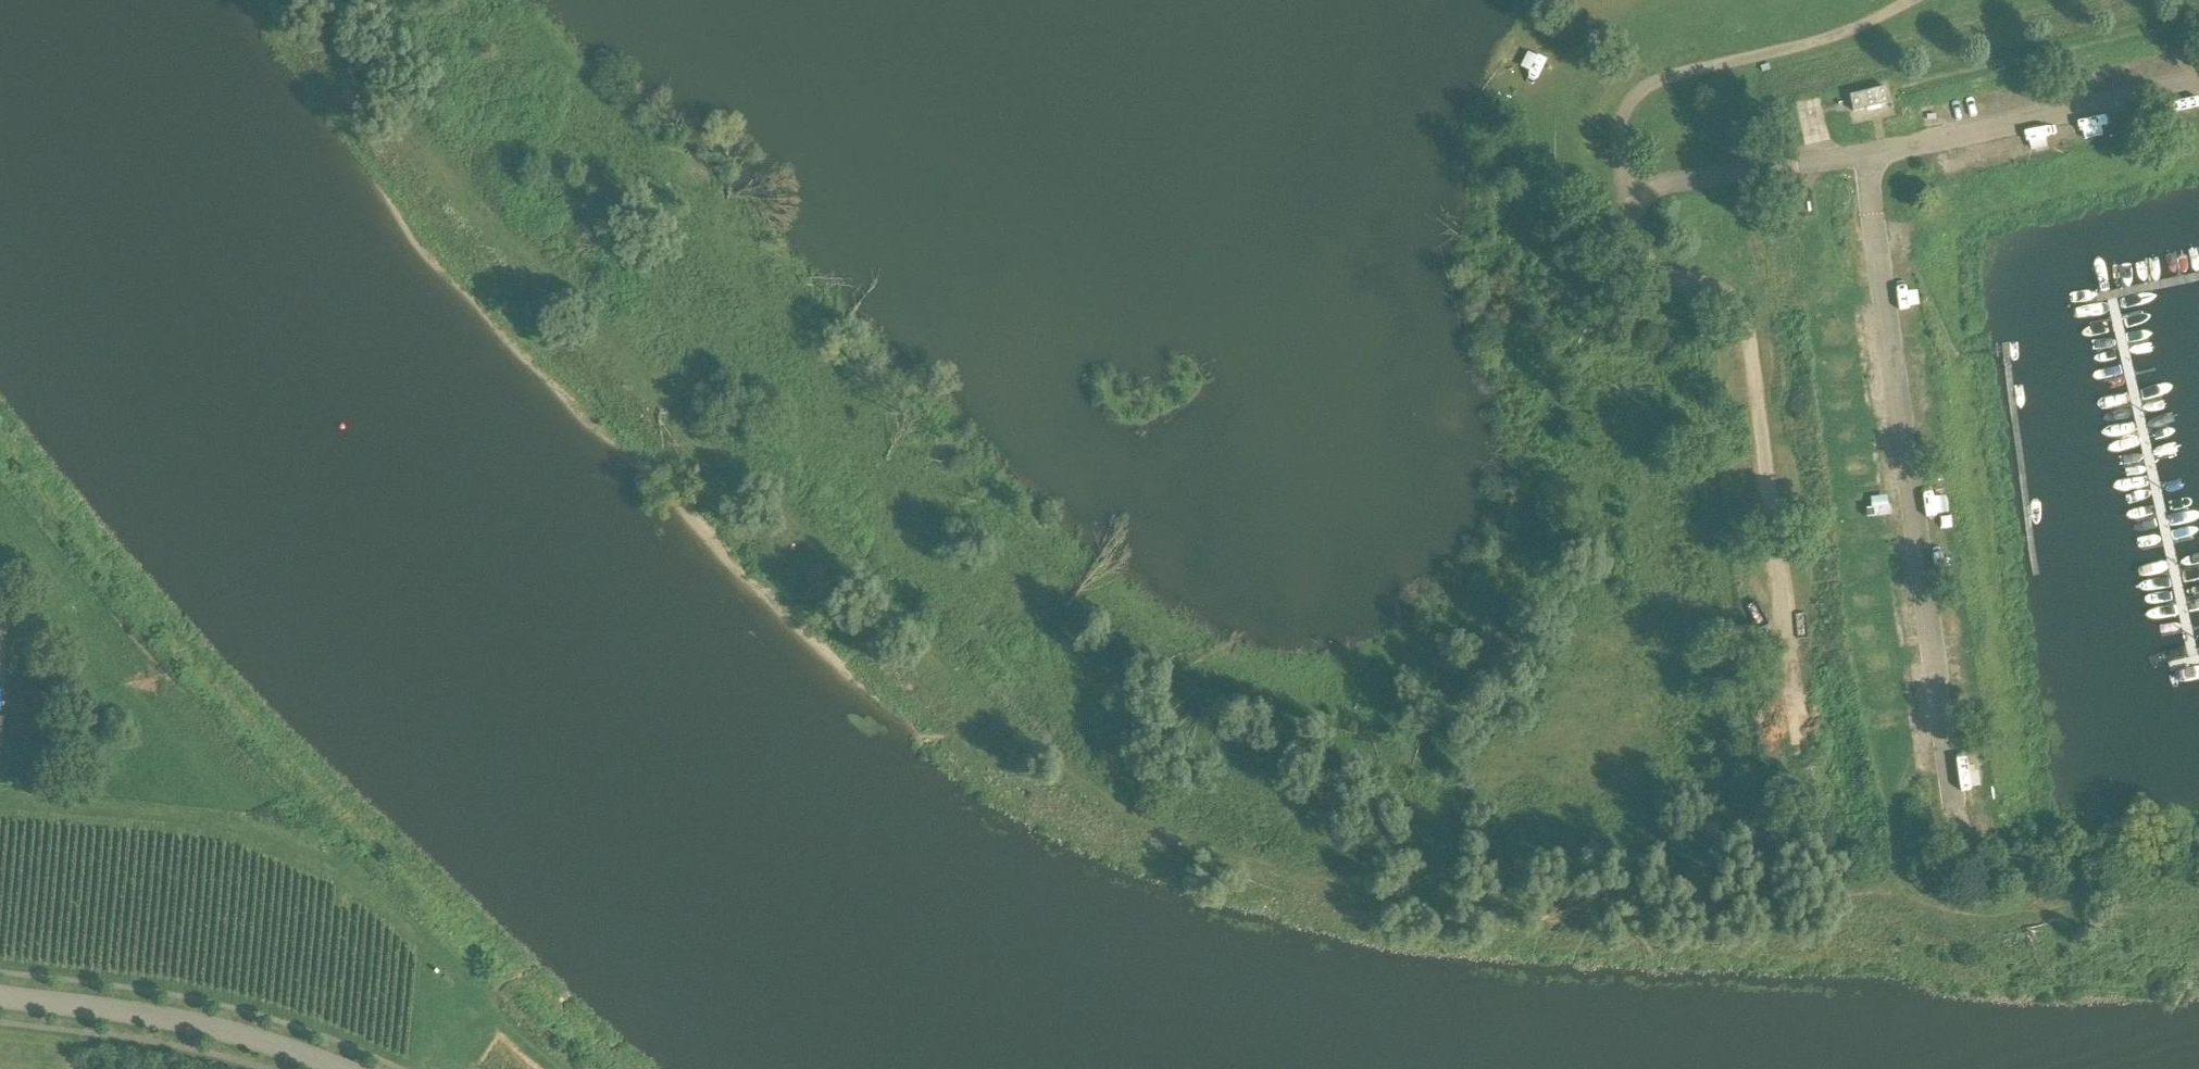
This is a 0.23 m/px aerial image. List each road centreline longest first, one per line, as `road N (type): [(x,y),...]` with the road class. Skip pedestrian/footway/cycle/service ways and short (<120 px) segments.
road 1 (track): [(314,0),(511,246),(723,462),(1077,779),(1222,852),(1364,892),(1597,909),(1823,898)]
road 2 (unclassified): [(0,1001),(151,1018),(328,1068)]

